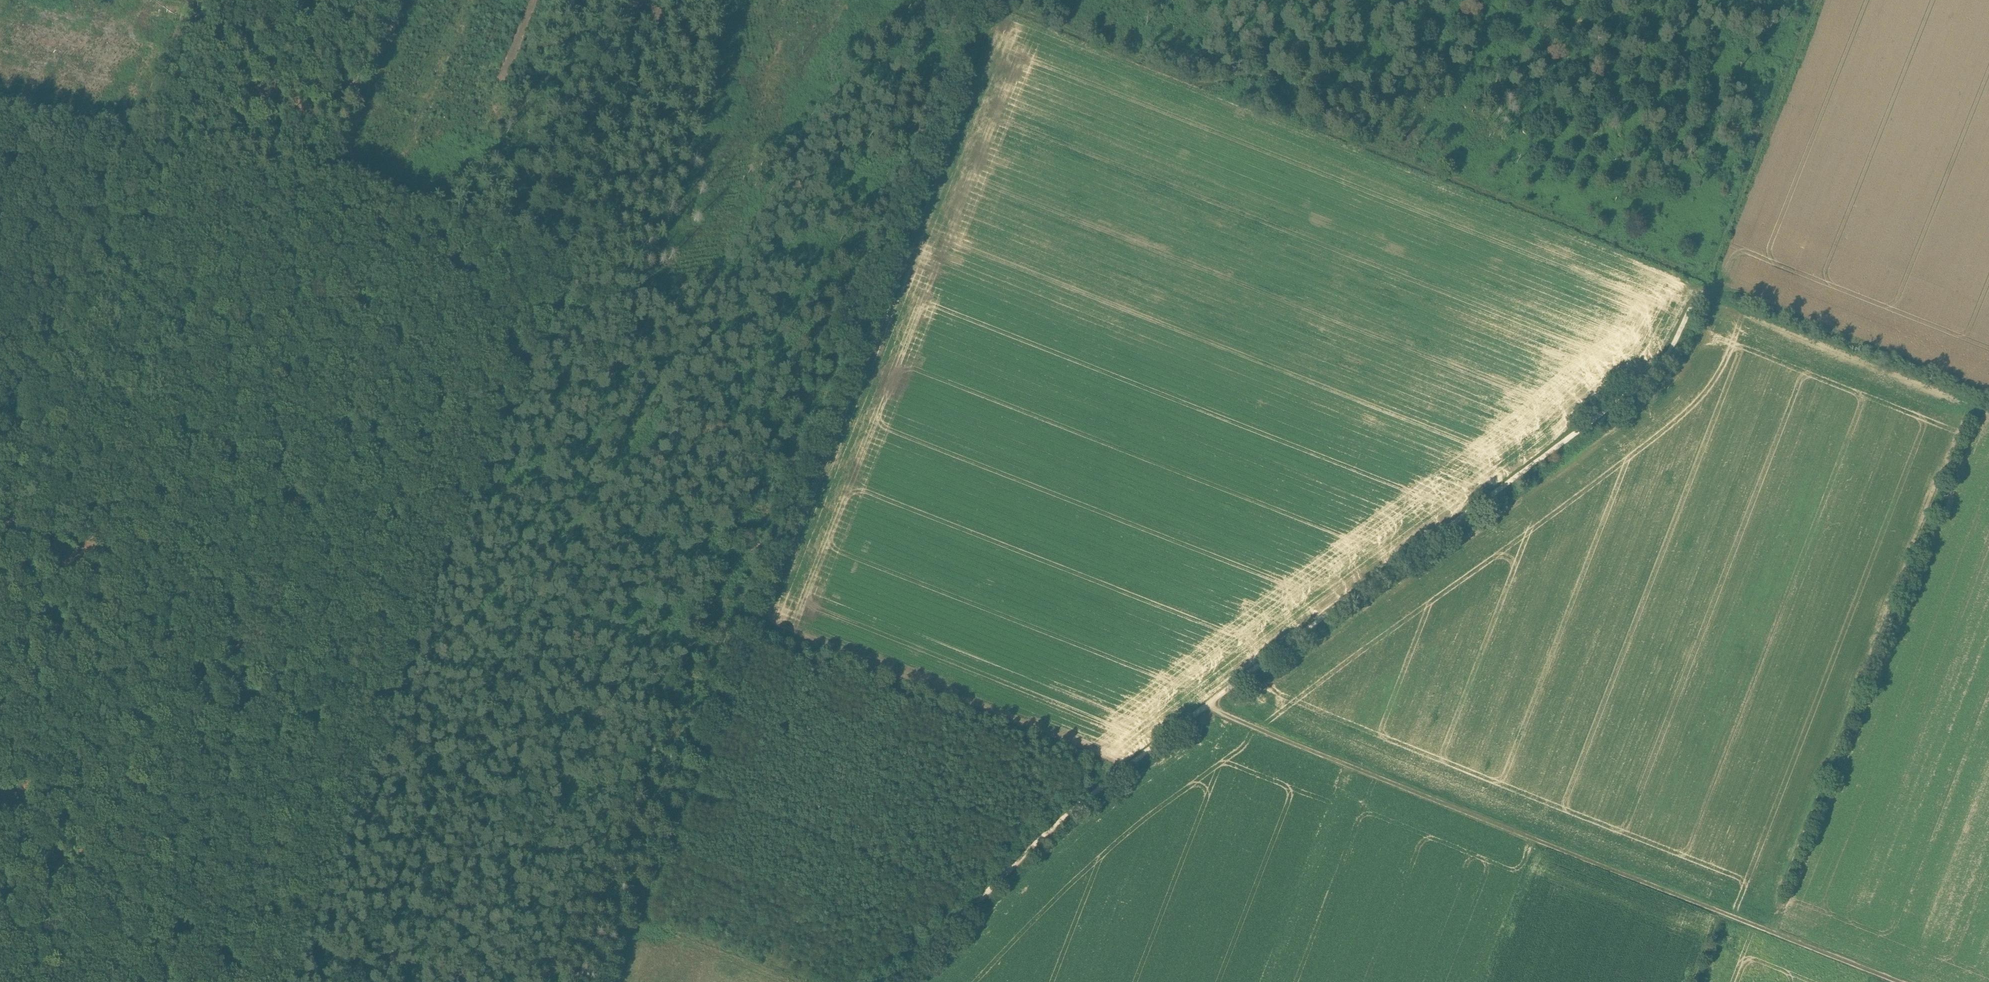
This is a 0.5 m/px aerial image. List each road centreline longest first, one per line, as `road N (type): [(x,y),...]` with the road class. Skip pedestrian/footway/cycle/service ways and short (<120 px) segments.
road 1 (track): [(888,981),(1033,846),(1250,668),(1668,350),(1708,284)]
road 2 (track): [(1814,0),(1705,276),(1305,116),(1278,82),(1246,74),(1200,79),(985,0)]
road 3 (track): [(970,0),(779,512),(590,981)]
road 4 (track): [(1204,706),(1904,981)]
road 5 (track): [(189,0),(0,470)]
road 6 (track): [(0,841),(354,956)]

